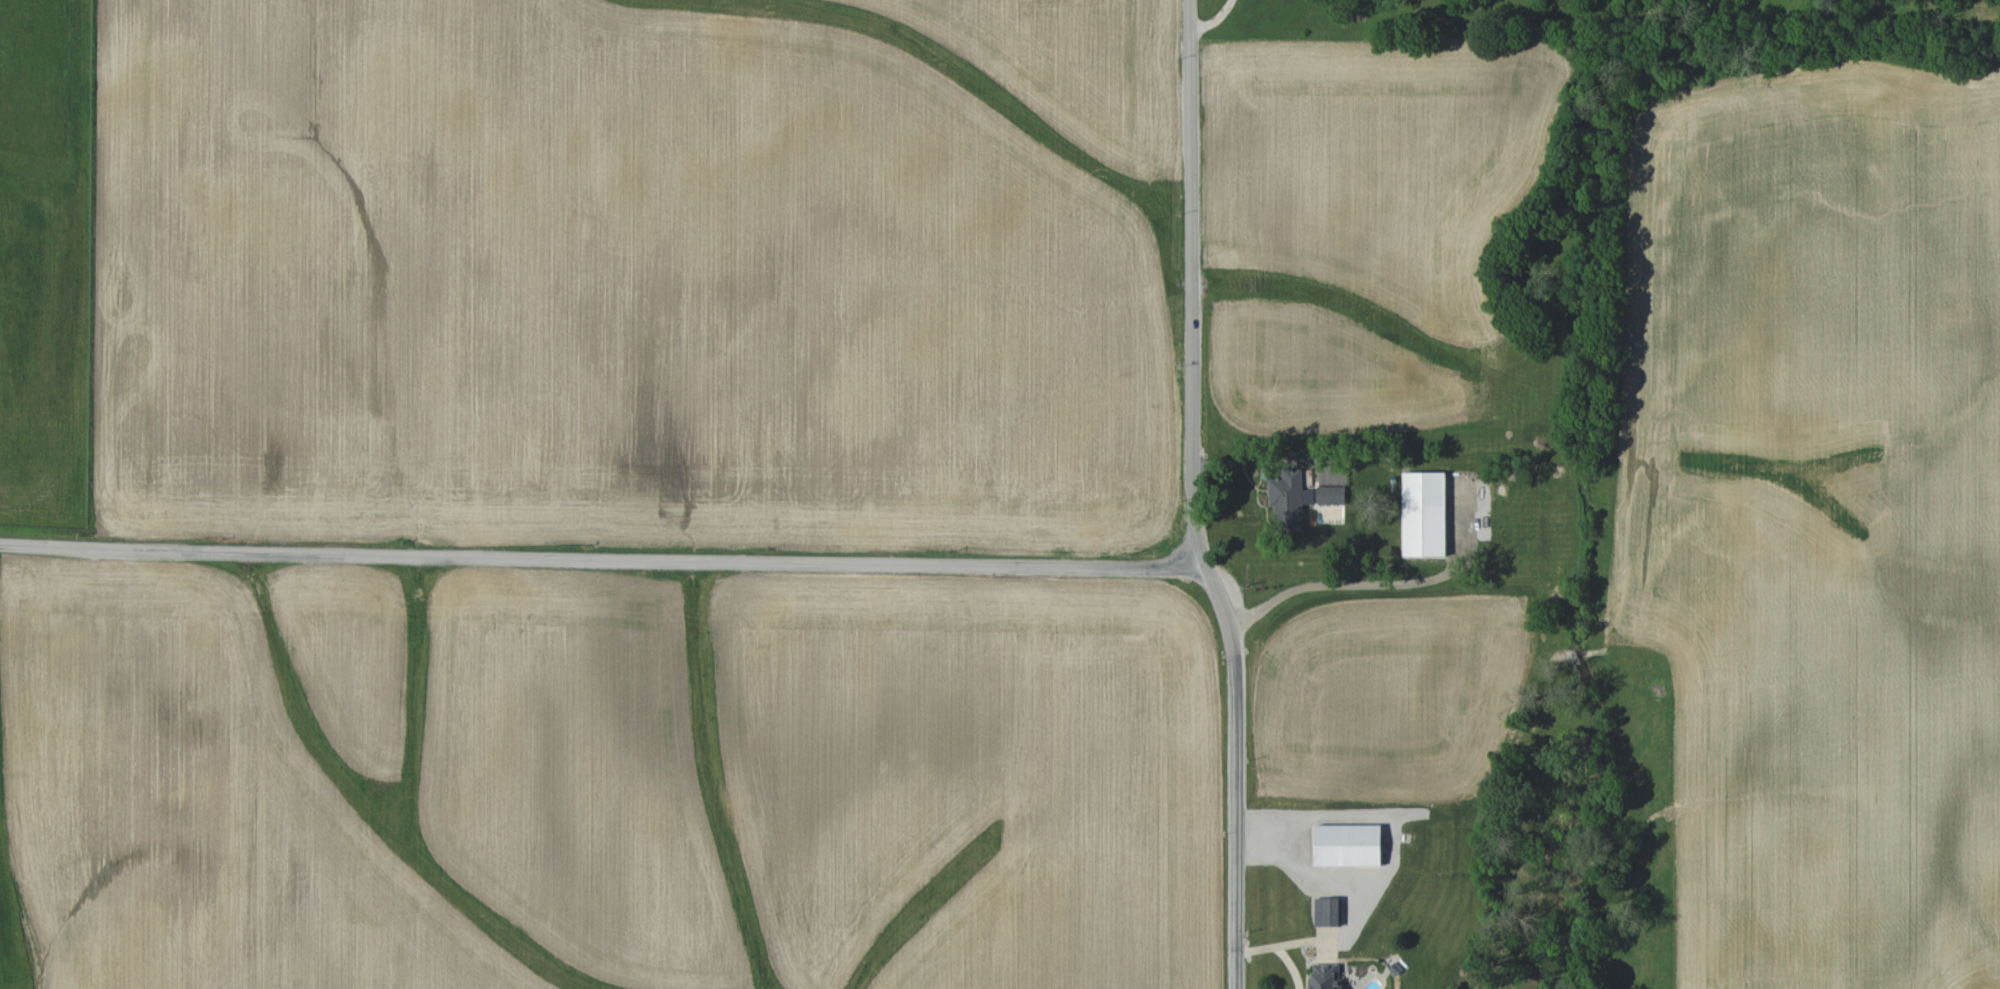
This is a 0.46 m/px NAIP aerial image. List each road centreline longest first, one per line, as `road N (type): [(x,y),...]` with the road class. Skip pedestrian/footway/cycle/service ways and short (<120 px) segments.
road 1 (tertiary): [(1208,568),(407,559),(0,545)]
road 2 (tertiary): [(1236,988),(1235,672),(1225,611),(1195,523),(1190,0)]

